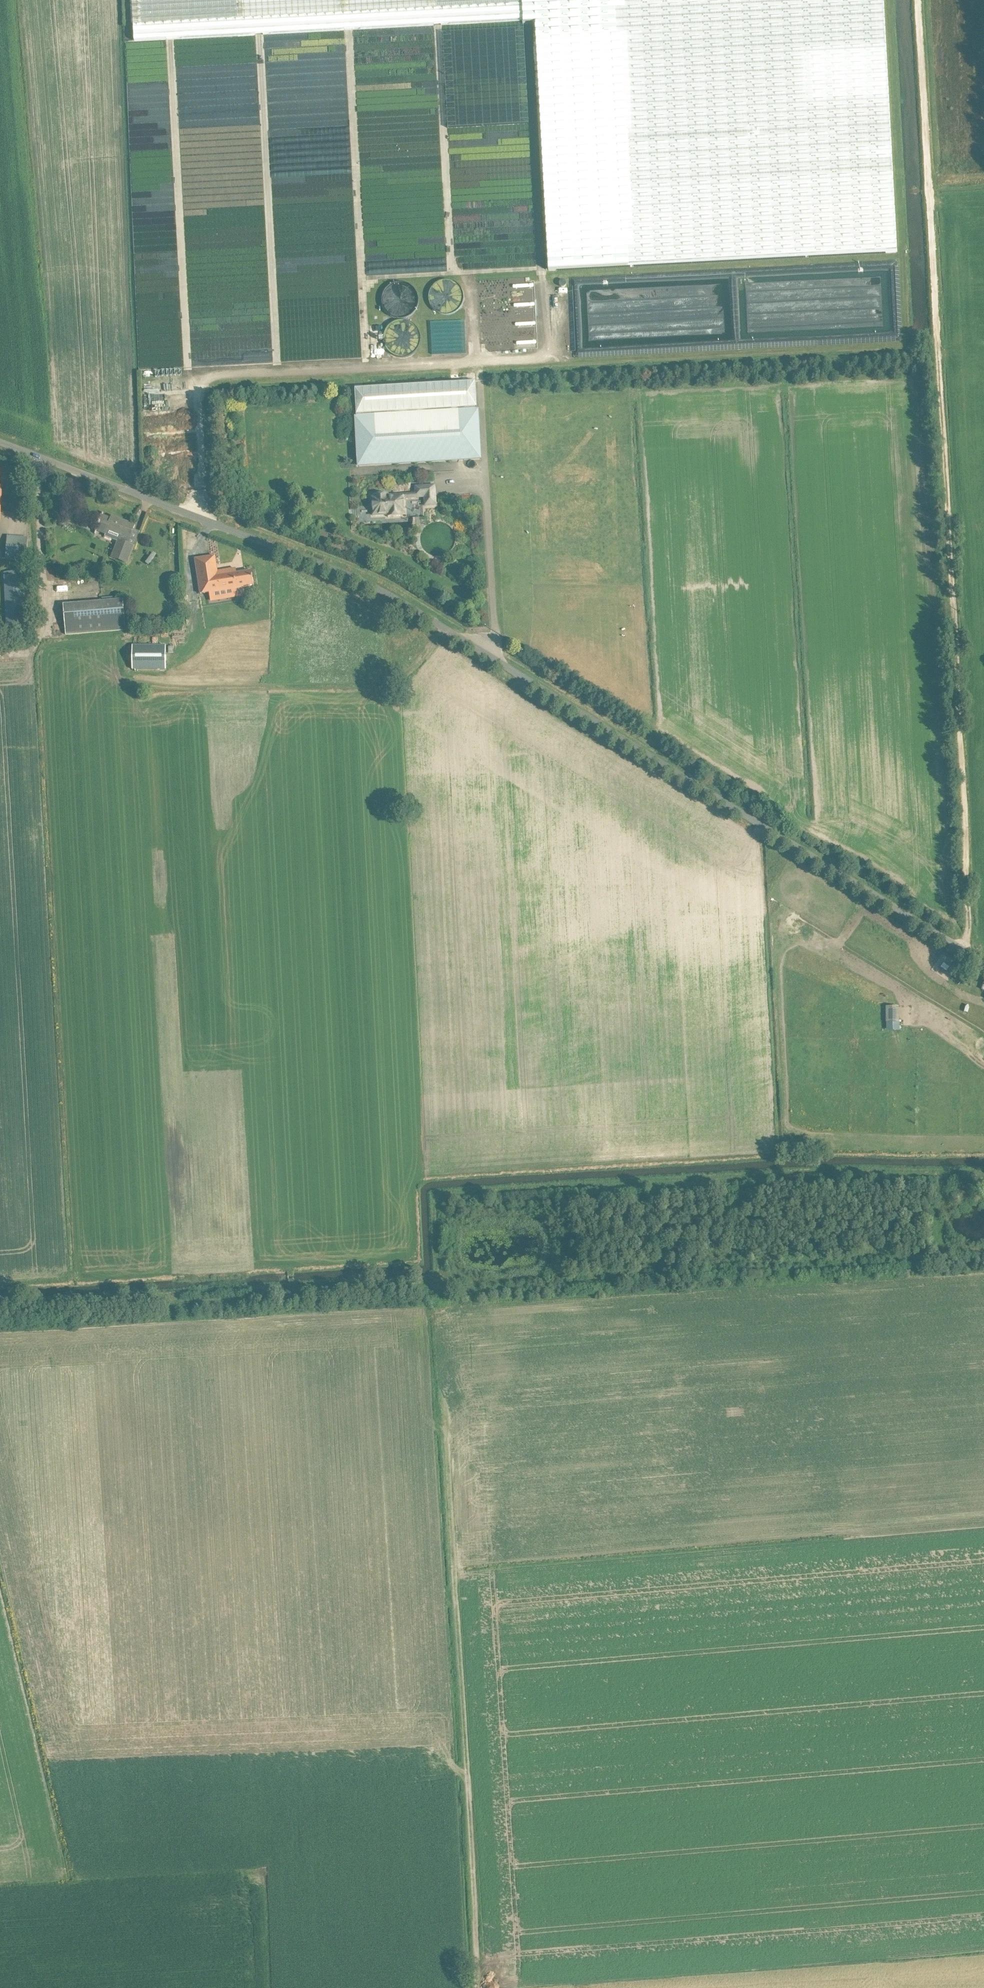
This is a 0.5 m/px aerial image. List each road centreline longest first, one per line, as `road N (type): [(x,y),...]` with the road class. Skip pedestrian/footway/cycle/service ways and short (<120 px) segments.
road 1 (unclassified): [(983,963),(375,587),(0,442)]
road 2 (track): [(961,948),(969,932),(916,0)]

